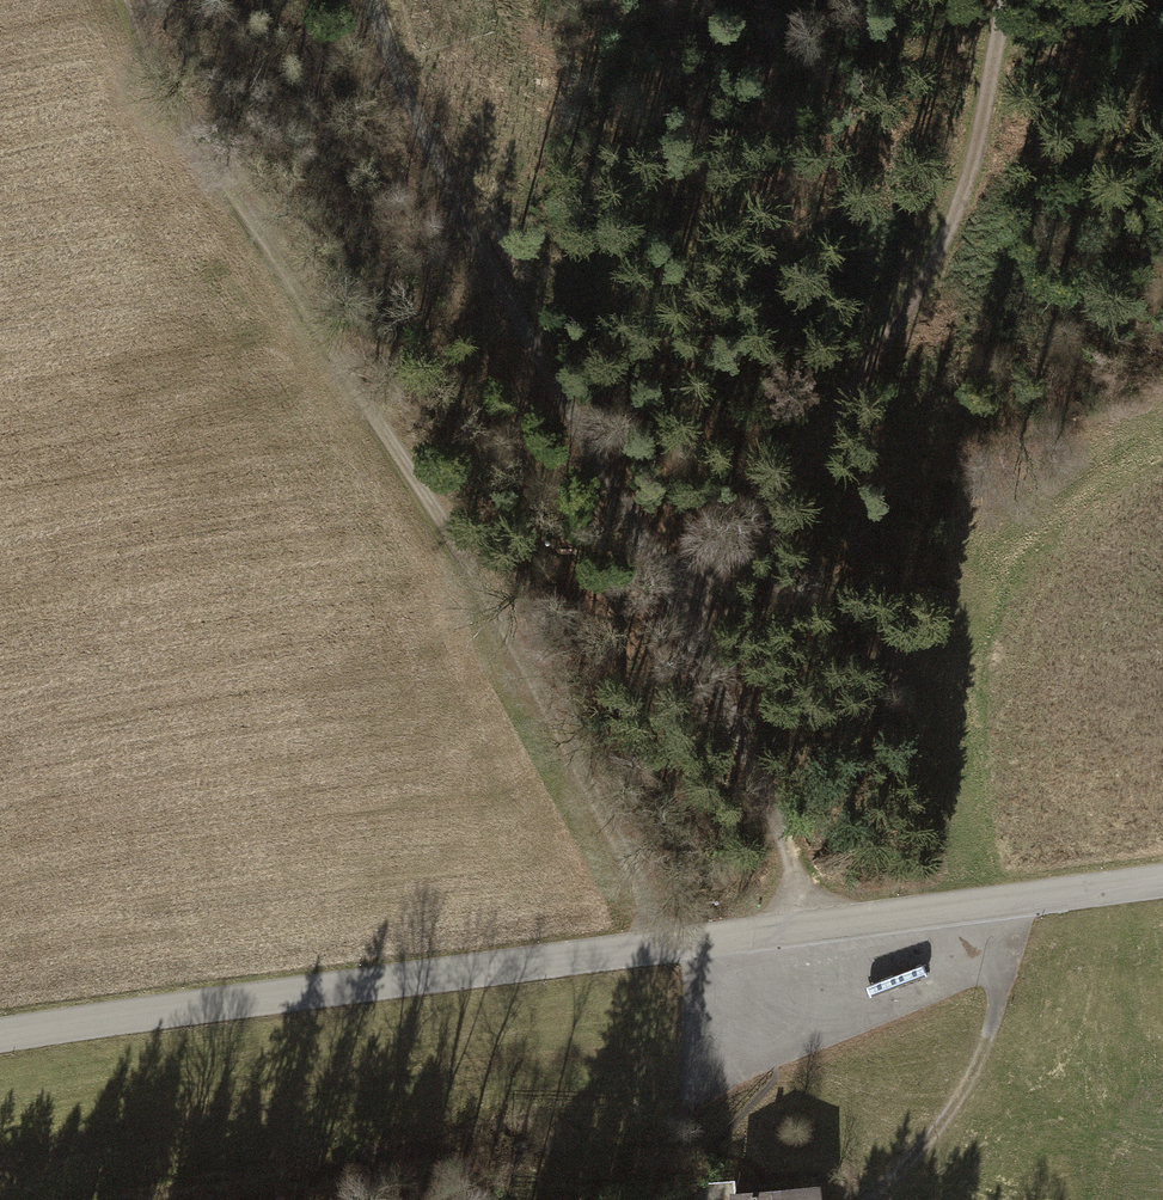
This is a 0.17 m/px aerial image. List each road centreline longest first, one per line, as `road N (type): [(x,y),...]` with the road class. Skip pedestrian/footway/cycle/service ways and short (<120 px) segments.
road 1 (tertiary): [(0,1037),(1162,884)]
road 2 (track): [(651,950),(641,895),(398,445),(277,256),(132,0)]
road 3 (track): [(810,927),(757,779),(675,604),(485,271),(393,77),(373,0)]
road 4 (track): [(675,604),(910,296),(976,135),(1001,0)]
road 5 (track): [(1016,903),(991,1034),(956,1106),(887,1199)]

